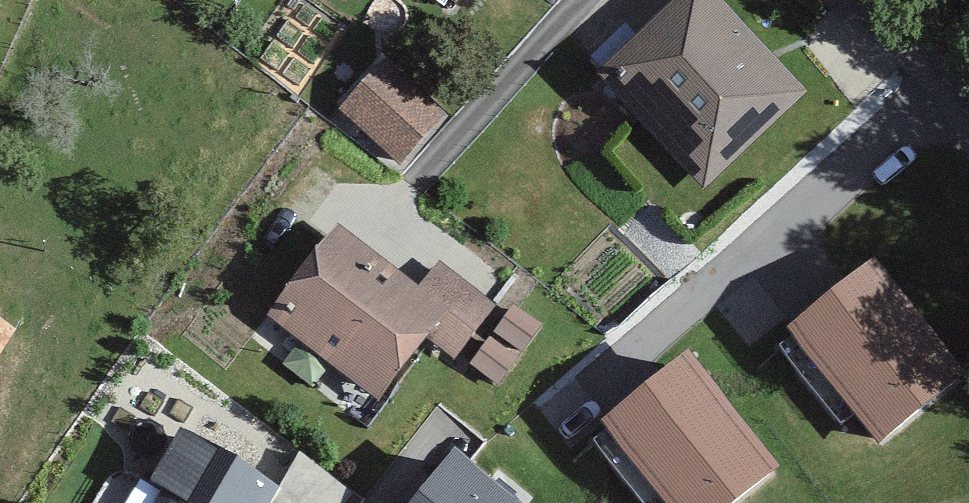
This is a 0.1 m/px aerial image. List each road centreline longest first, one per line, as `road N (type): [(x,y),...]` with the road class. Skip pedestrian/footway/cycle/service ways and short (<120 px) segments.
road 1 (residential): [(837,0),(968,99)]

